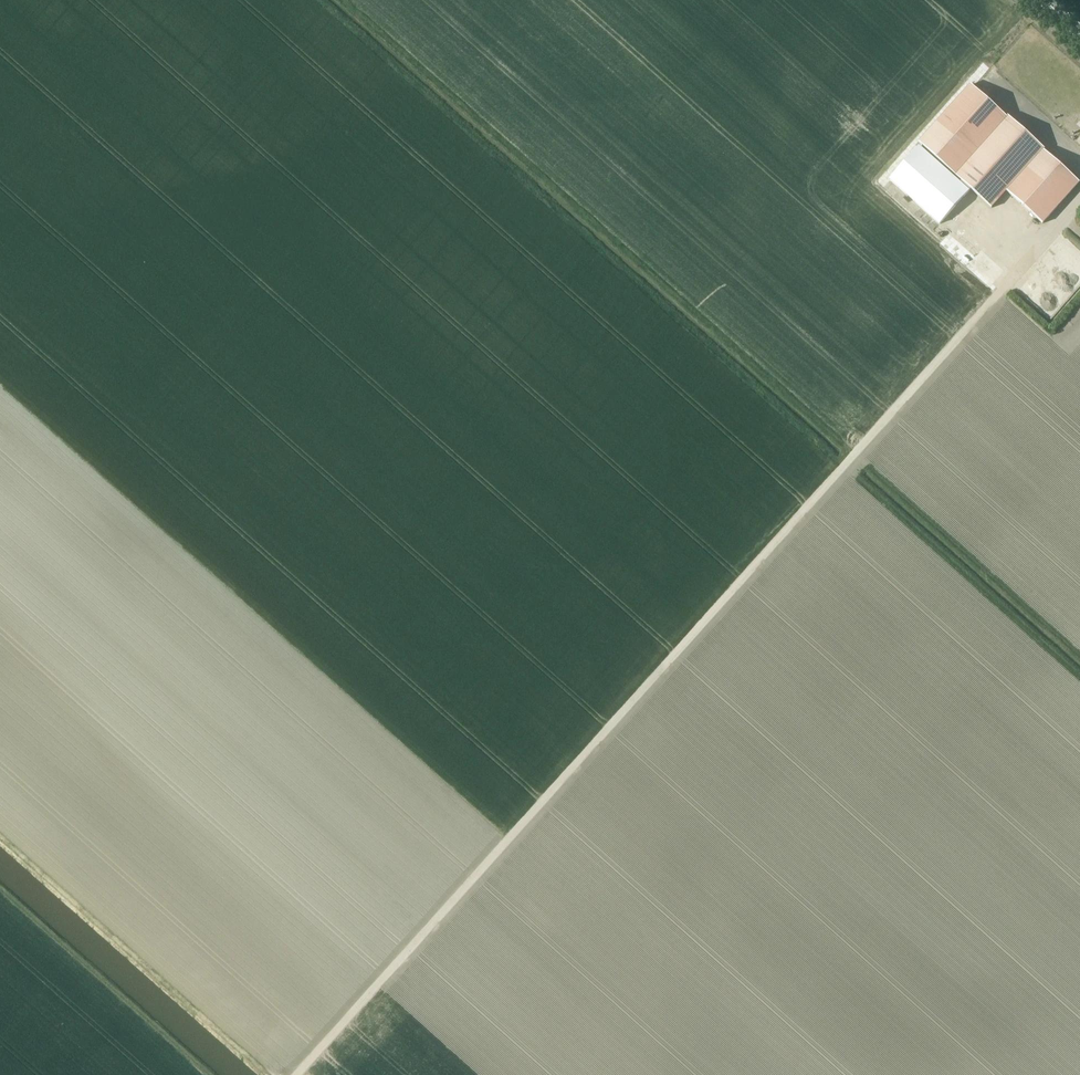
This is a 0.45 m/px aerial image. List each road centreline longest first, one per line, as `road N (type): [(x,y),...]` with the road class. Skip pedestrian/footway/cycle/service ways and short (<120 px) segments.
road 1 (track): [(1079,200),(301,1074)]

